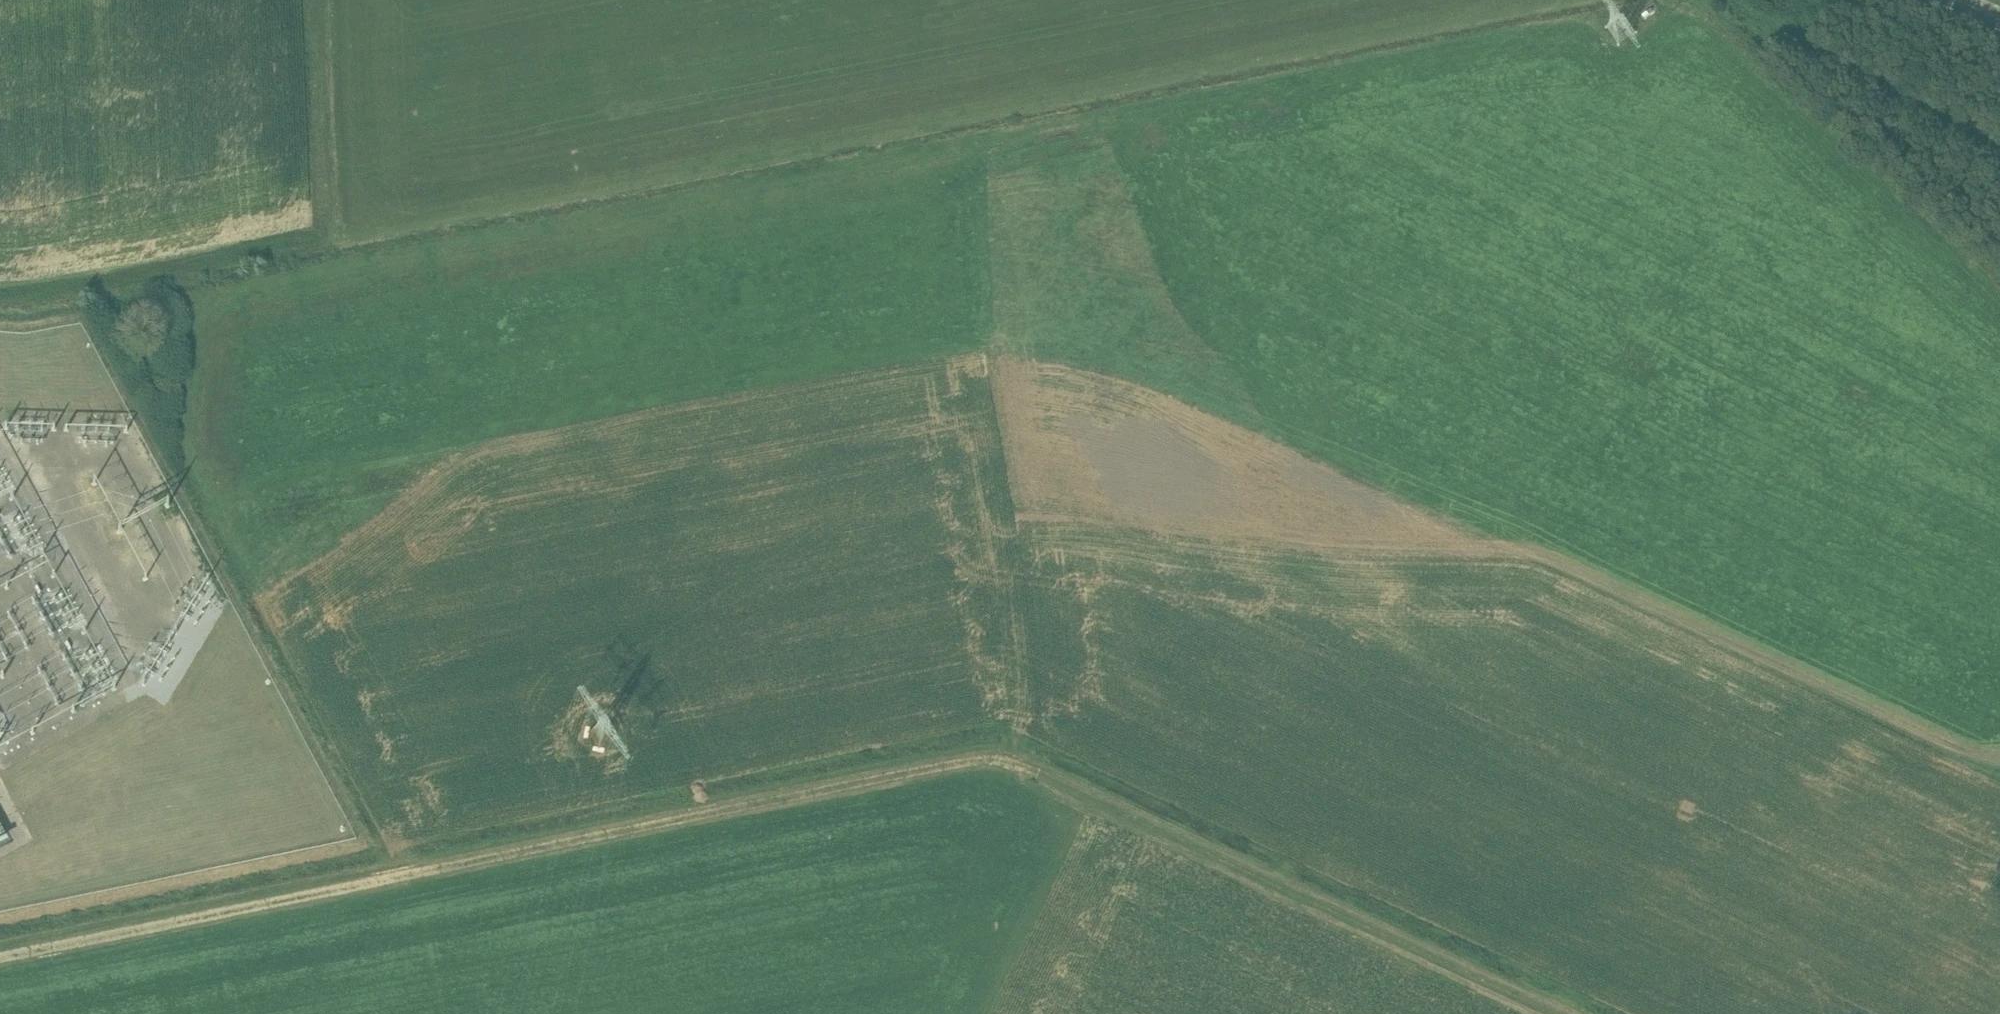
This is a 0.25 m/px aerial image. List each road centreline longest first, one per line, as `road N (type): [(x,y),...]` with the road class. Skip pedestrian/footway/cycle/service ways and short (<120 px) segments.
road 1 (track): [(1555,1013),(1015,763),(976,763),(0,955)]

